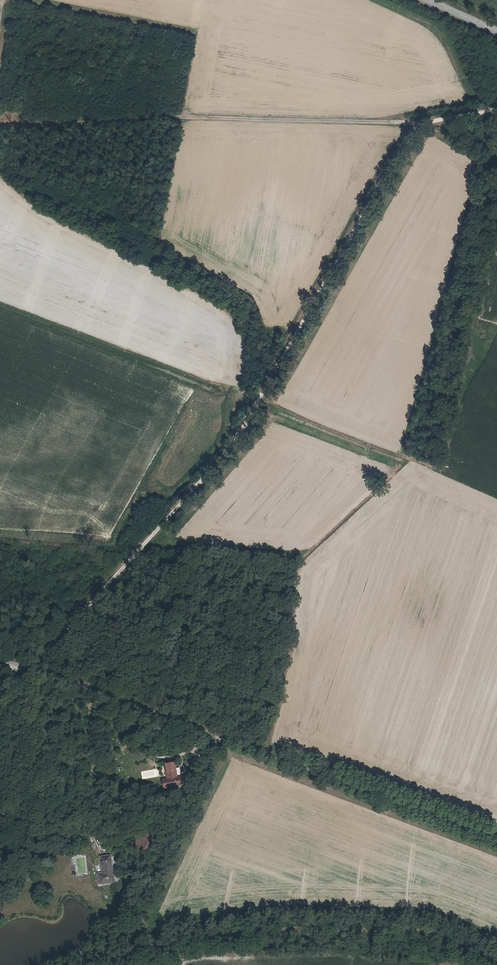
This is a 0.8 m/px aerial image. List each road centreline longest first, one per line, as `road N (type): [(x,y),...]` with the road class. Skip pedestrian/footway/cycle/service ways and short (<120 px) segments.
road 1 (track): [(496,109),(427,123),(410,136),(240,432),(0,699)]
road 2 (unclassified): [(0,664),(496,843)]
road 3 (track): [(420,127),(171,117),(0,124)]

